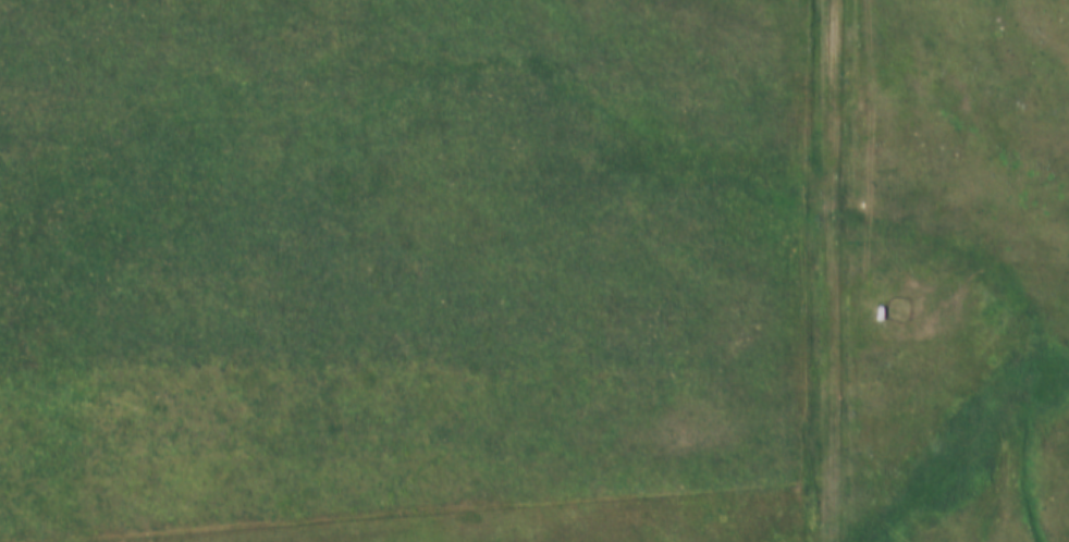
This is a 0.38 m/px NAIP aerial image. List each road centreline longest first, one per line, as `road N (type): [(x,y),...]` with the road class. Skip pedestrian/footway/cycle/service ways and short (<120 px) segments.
road 1 (track): [(836,541),(835,0)]

